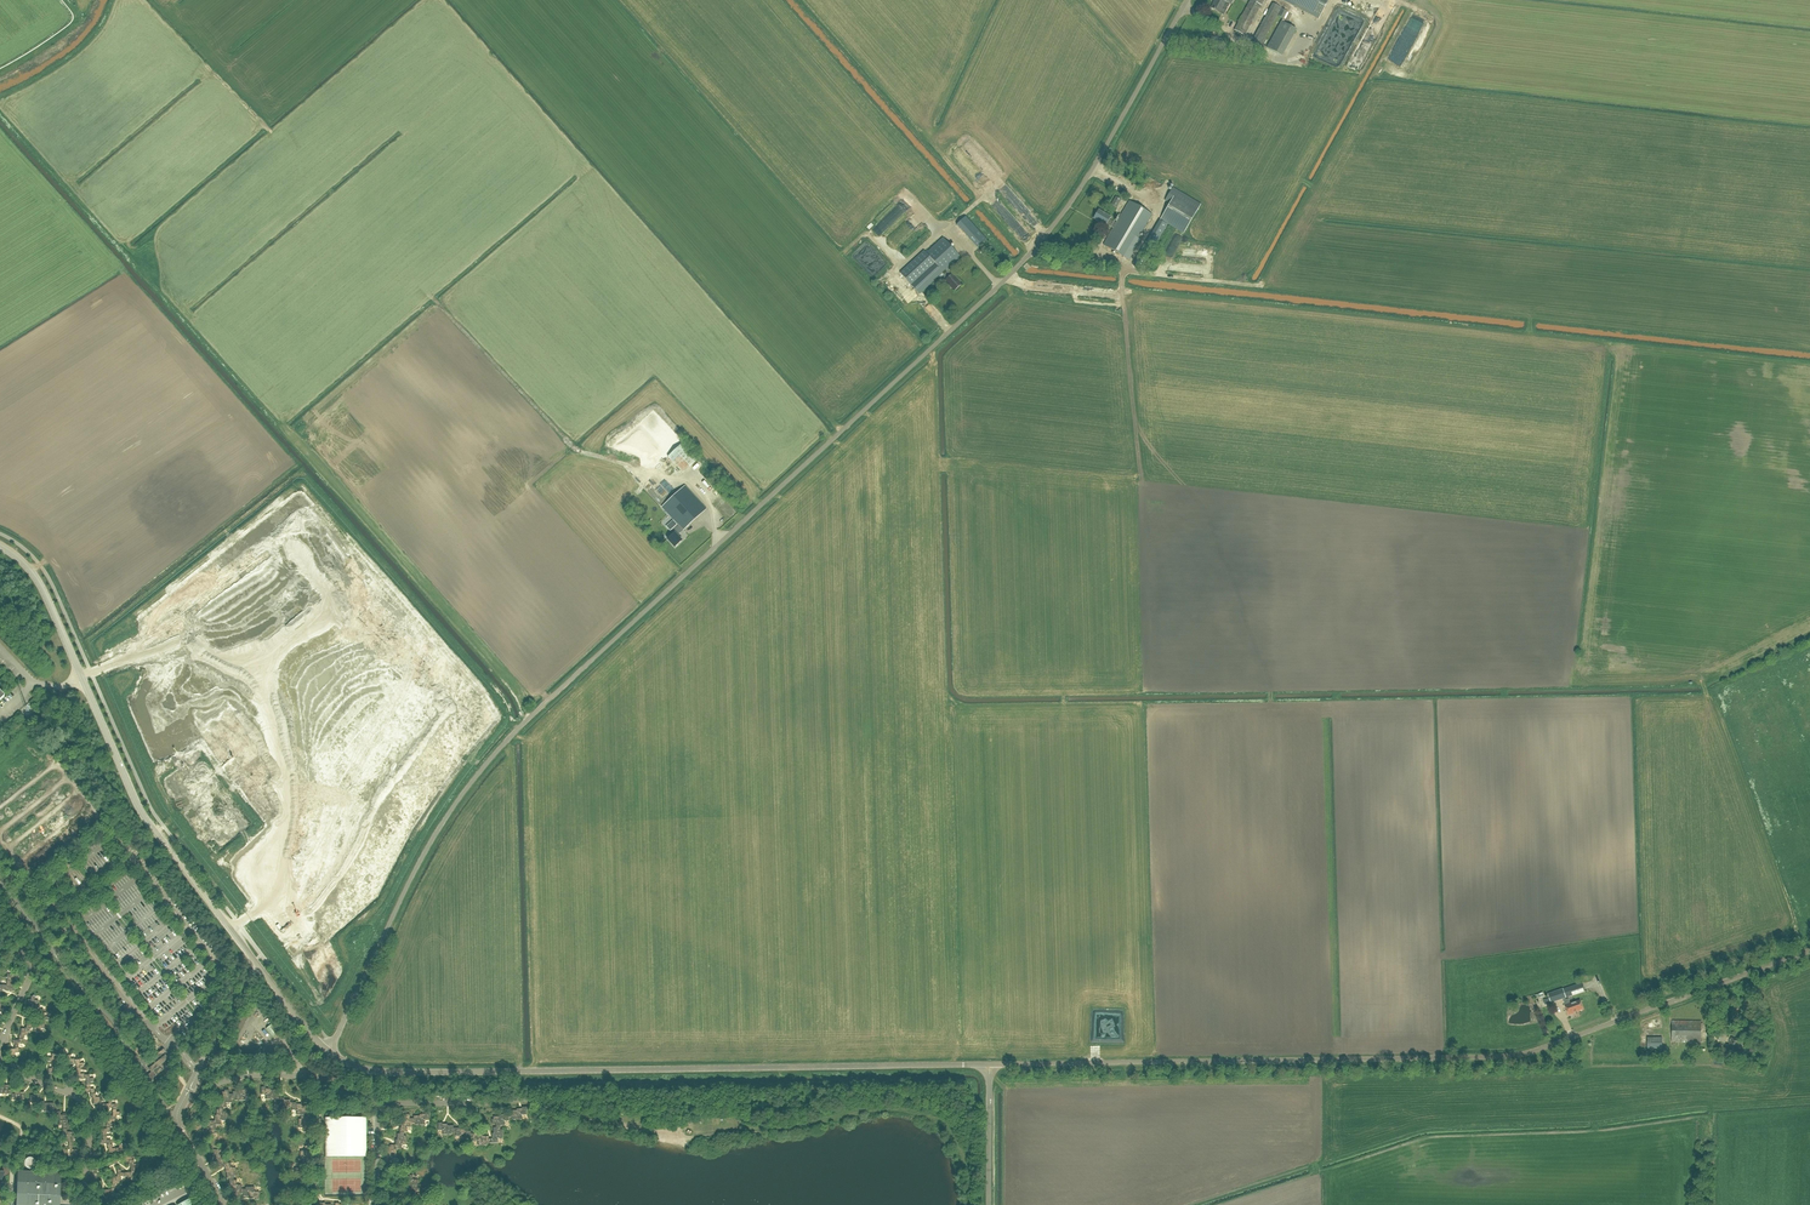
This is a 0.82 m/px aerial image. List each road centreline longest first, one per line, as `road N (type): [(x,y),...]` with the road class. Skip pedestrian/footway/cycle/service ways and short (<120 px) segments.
road 1 (unclassified): [(330,1051),(413,873),(487,763),(1026,259),(1090,173),(1187,0)]
road 2 (unclassified): [(989,1064),(1519,1055),(1809,951)]
road 3 (tertiary): [(989,1064),(403,1072),(364,1069),(330,1051)]
road 4 (tertiary): [(330,1051),(303,1027),(146,819),(38,580),(0,546)]
road 5 (track): [(686,480),(577,452),(422,287)]
road 6 (tertiary): [(989,1204),(989,1064)]

